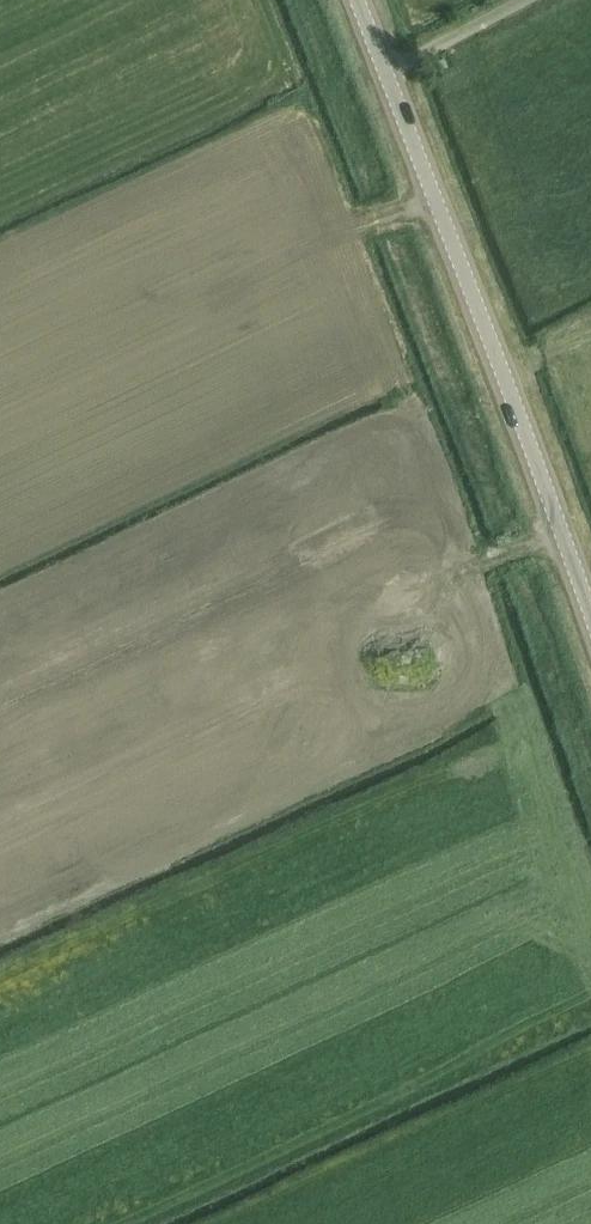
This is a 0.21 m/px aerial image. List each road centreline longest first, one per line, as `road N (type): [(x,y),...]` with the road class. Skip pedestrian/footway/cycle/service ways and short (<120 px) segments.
road 1 (tertiary): [(590,620),(356,0)]

